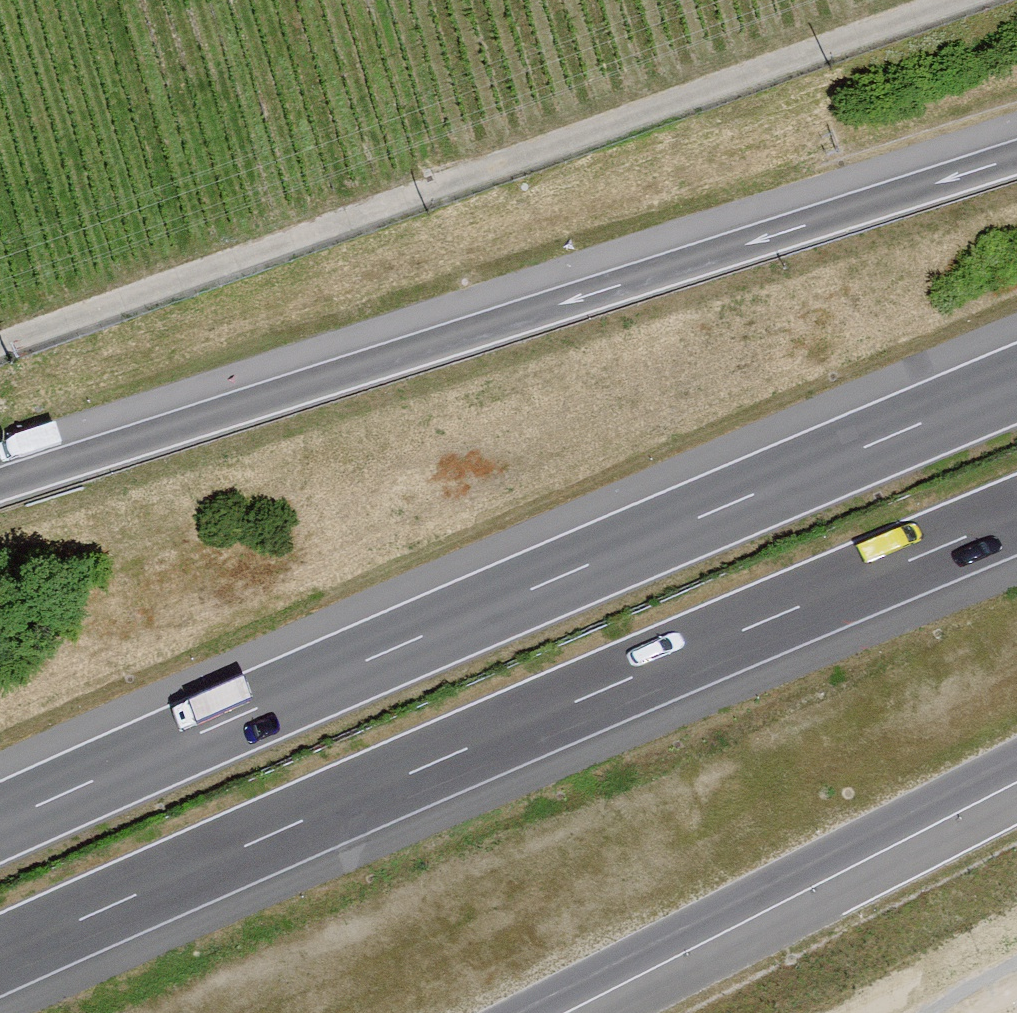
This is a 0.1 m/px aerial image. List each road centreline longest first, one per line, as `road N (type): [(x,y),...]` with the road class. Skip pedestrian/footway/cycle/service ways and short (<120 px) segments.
road 1 (motorway): [(0,956),(1016,515)]
road 2 (motorway): [(1016,383),(0,823)]
road 3 (motorway): [(1016,158),(0,485)]
road 4 (track): [(0,344),(961,0)]
road 5 (motorway): [(562,1012),(1016,785)]

